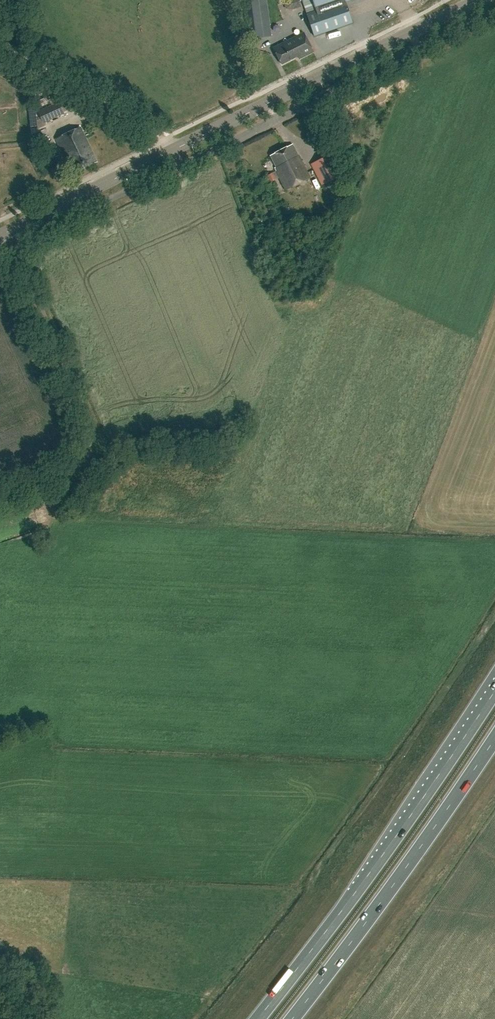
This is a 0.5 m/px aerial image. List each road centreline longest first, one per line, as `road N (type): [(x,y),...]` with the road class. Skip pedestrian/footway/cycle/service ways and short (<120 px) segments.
road 1 (unclassified): [(14,248),(494,12)]
road 2 (trunk): [(494,690),(258,1018)]
road 3 (trunk): [(292,1018),(494,738)]
road 4 (tertiary): [(170,151),(479,0)]
road 5 (unclassified): [(0,499),(80,466),(92,433),(14,248)]
road 6 (track): [(0,48),(163,140)]
road 7 (tertiary): [(8,231),(170,151)]

